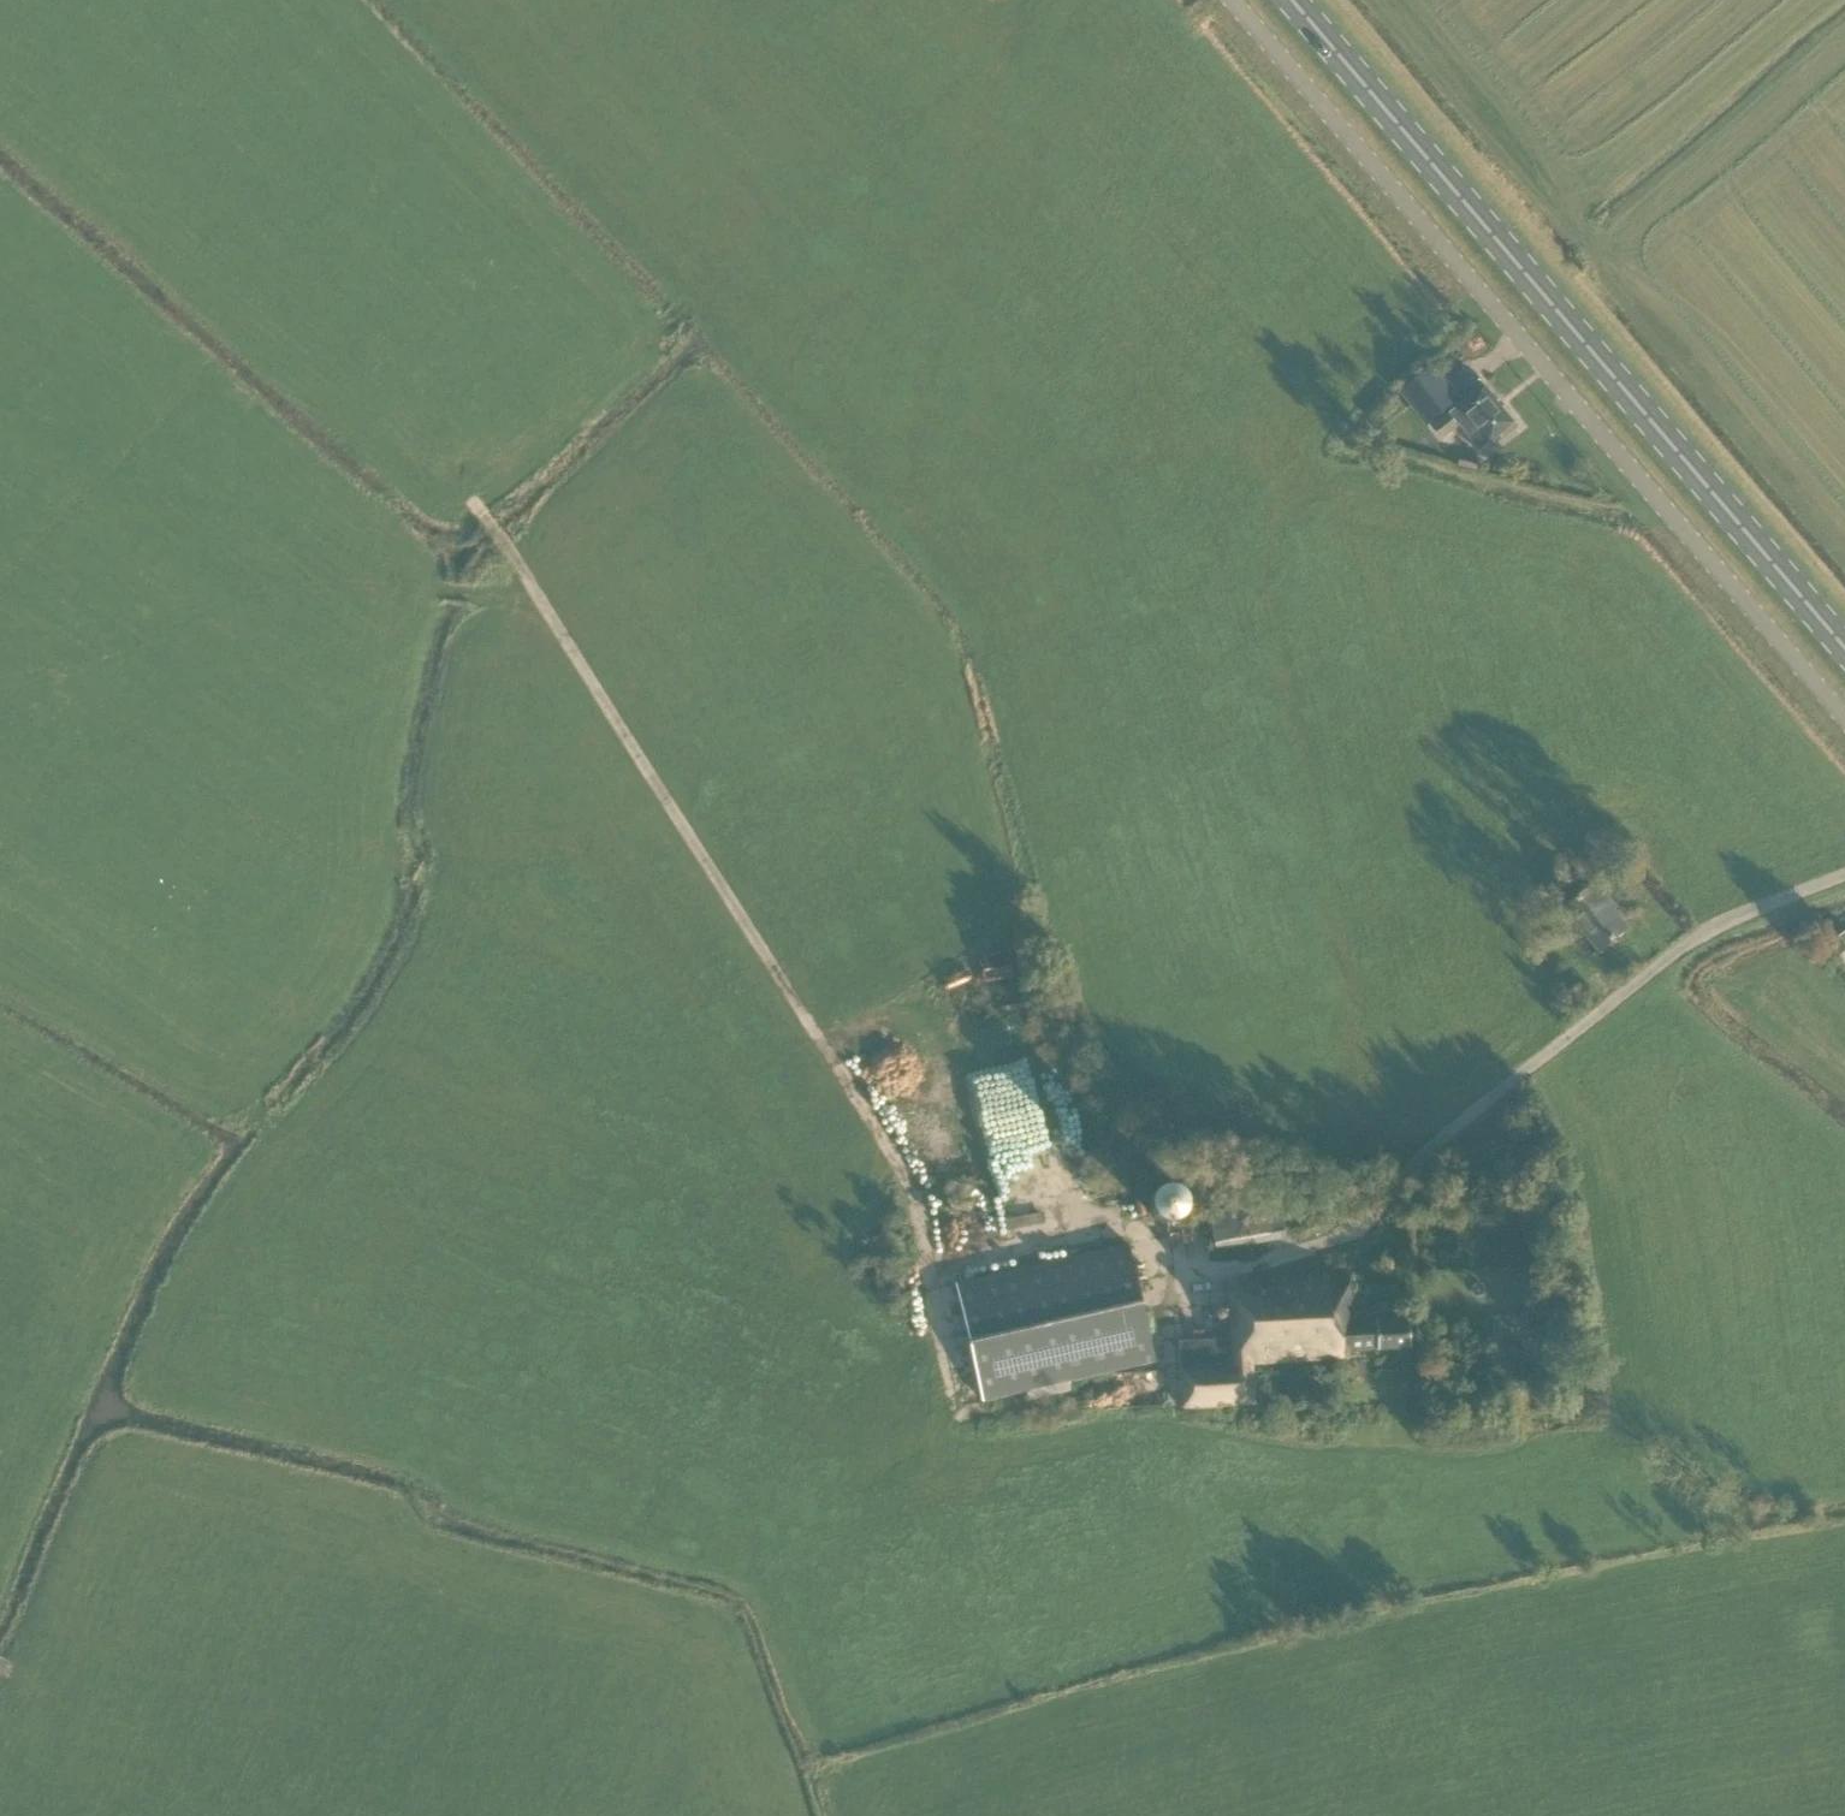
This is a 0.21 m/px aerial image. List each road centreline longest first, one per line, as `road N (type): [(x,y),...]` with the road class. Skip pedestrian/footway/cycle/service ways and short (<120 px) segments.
road 1 (unclassified): [(1844,727),(1230,0)]
road 2 (primary): [(1844,648),(1292,0)]
road 3 (unclassified): [(1271,1261),(1368,1226),(1404,1173),(1694,938),(1844,878)]

